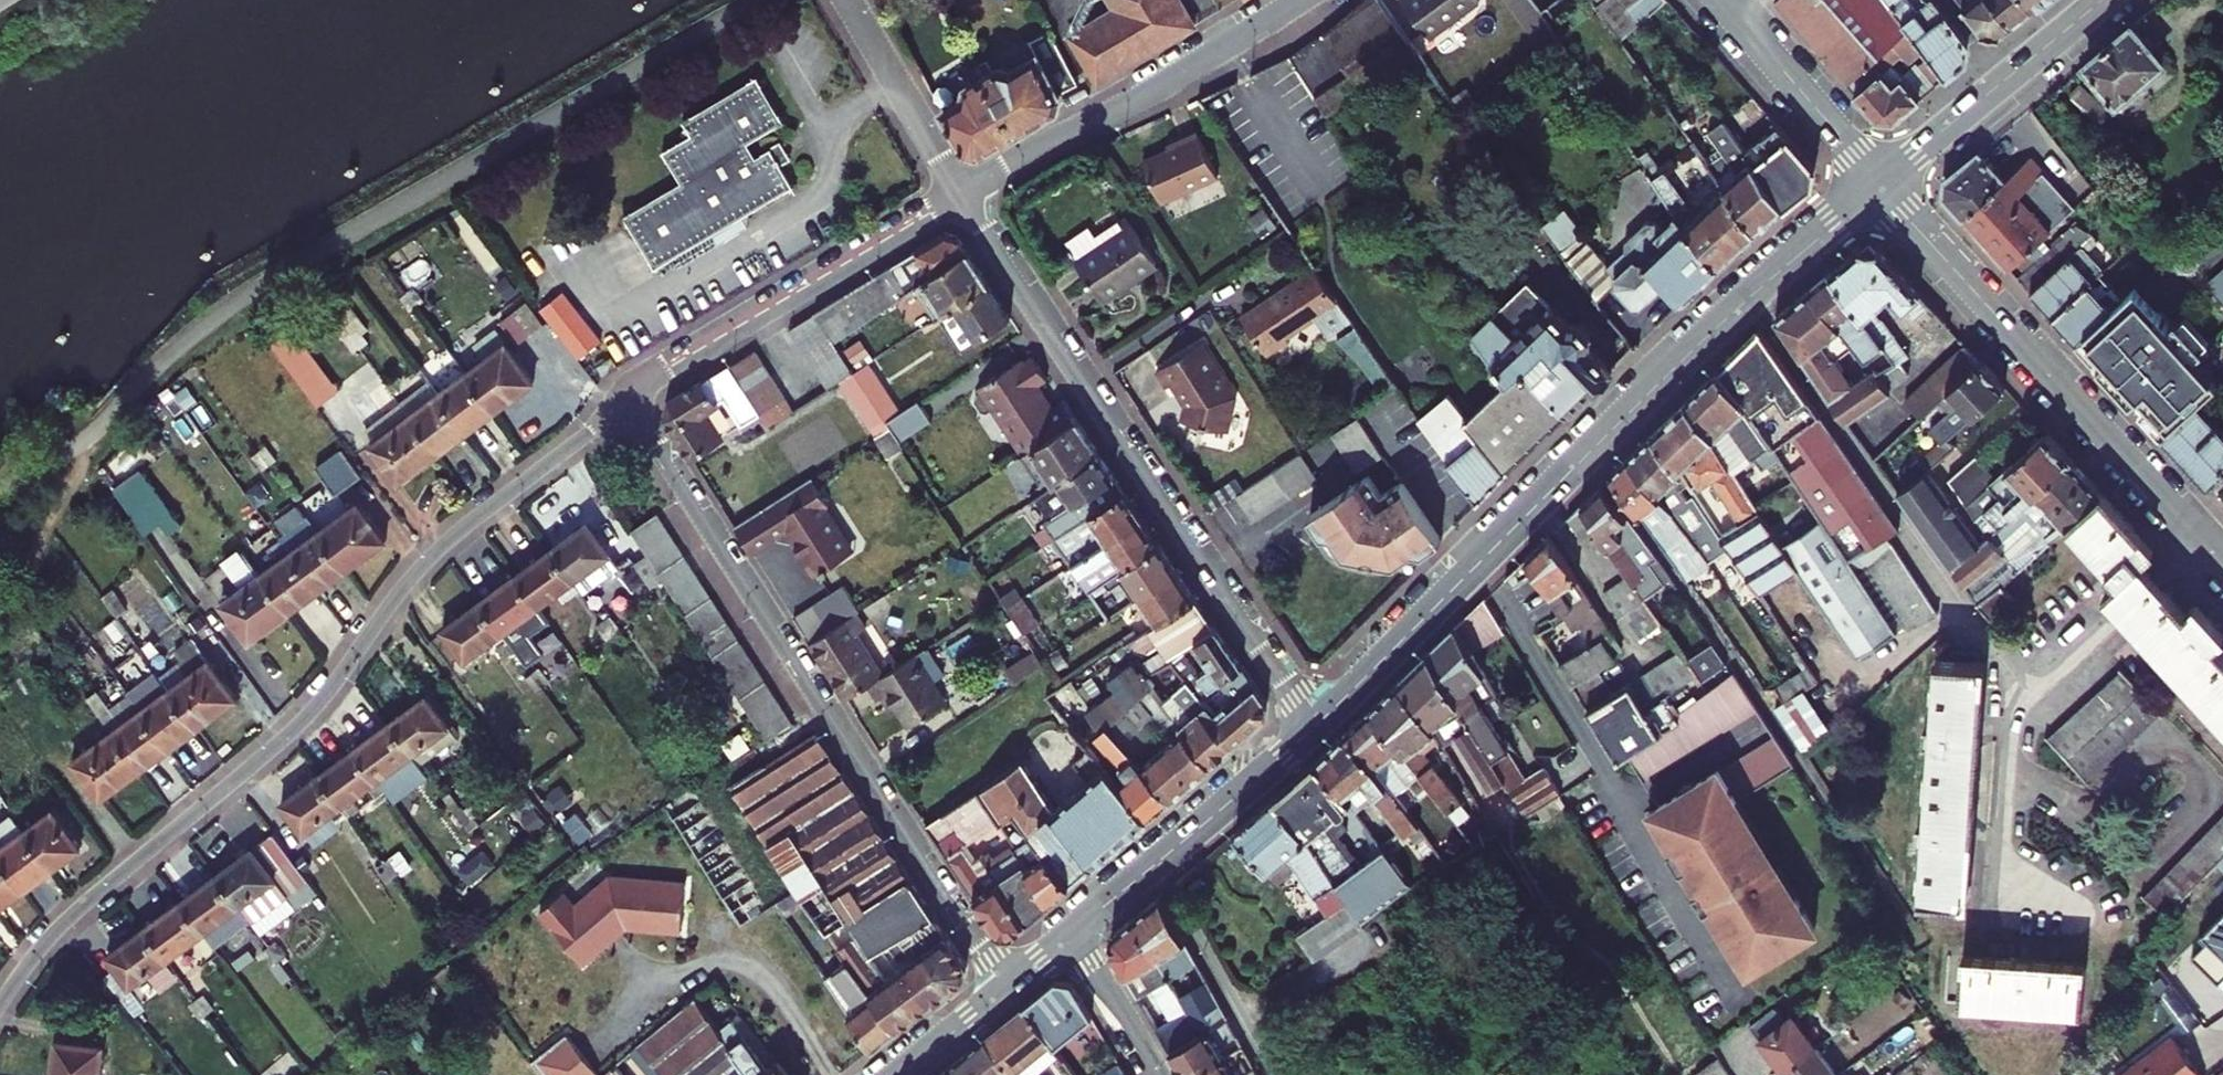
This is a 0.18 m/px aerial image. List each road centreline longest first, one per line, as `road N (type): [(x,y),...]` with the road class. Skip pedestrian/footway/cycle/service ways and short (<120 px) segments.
road 1 (residential): [(629,403),(438,548),(313,708),(62,923),(0,1002)]
road 2 (tertiary): [(1314,728),(1690,352),(1879,186)]
road 3 (residential): [(1004,990),(629,403)]
road 4 (residential): [(962,192),(1314,728)]
road 5 (residential): [(2222,562),(1879,186)]
road 6 (residential): [(629,403),(660,371),(962,192)]
road 7 (residential): [(962,192),(1179,76),(1297,0)]
road 8 (residential): [(1722,0),(1879,186)]
road 9 (residential): [(1155,865),(1273,1074)]
road 10 (residential): [(849,0),(962,192)]
road 11 (tertiary): [(1155,865),(1314,728)]
road 12 (residential): [(1161,1074),(1074,933)]
road 13 (tertiary): [(2004,82),(1879,186)]
road 14 (tertiary): [(1004,990),(901,1074)]
road 15 (tertiary): [(2102,0),(2004,82)]

